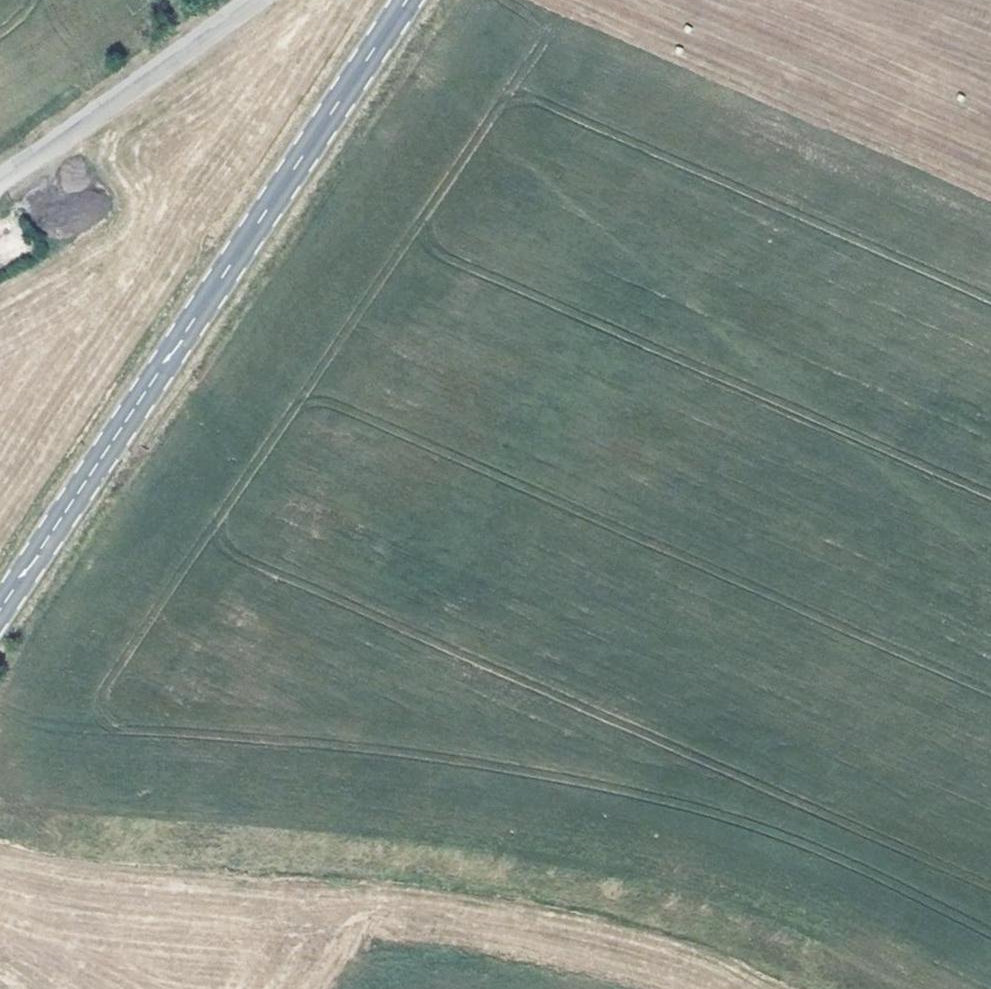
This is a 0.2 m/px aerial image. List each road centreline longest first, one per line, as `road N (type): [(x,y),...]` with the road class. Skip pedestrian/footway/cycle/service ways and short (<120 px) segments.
road 1 (secondary): [(411,0),(0,612)]
road 2 (residential): [(0,179),(268,0)]

